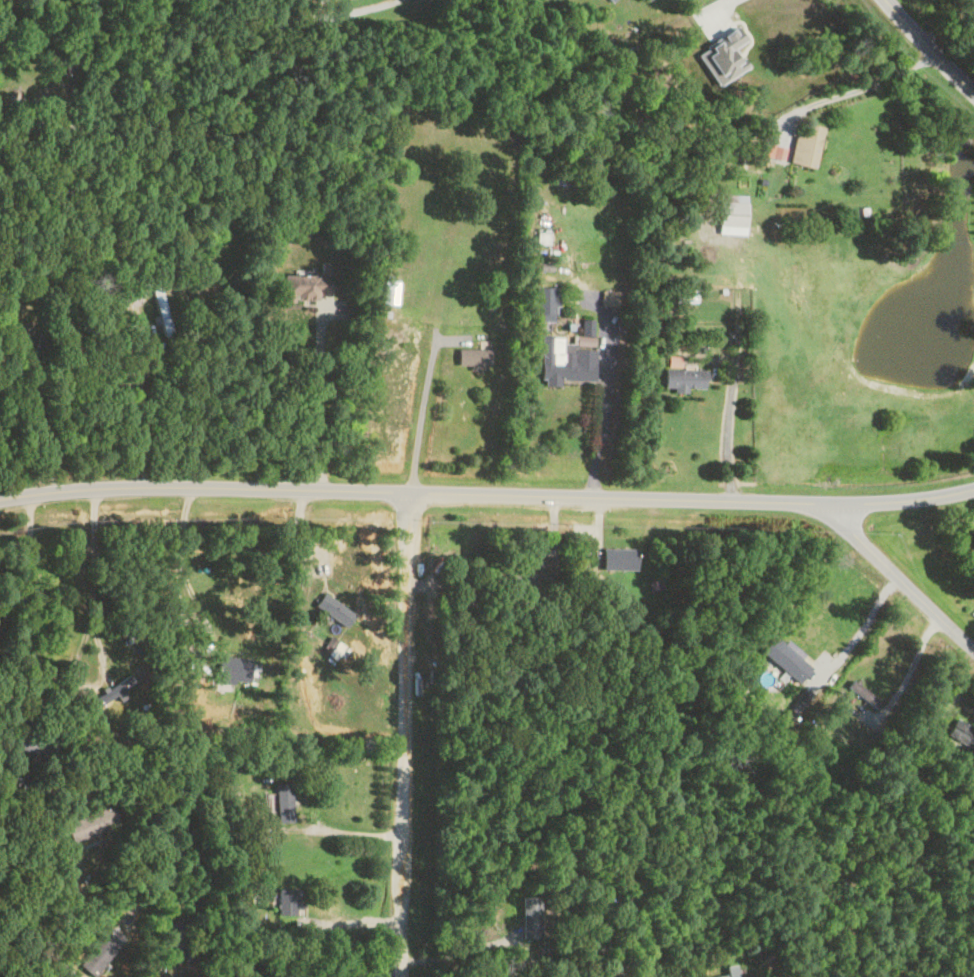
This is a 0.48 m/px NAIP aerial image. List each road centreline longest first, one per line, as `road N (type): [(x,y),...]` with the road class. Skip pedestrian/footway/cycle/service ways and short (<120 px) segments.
road 1 (residential): [(0,502),(173,487),(852,502),(973,487)]
road 2 (residential): [(410,492),(397,976)]
road 3 (residential): [(973,637),(854,532),(831,502)]
road 4 (secondary): [(973,92),(890,0)]

